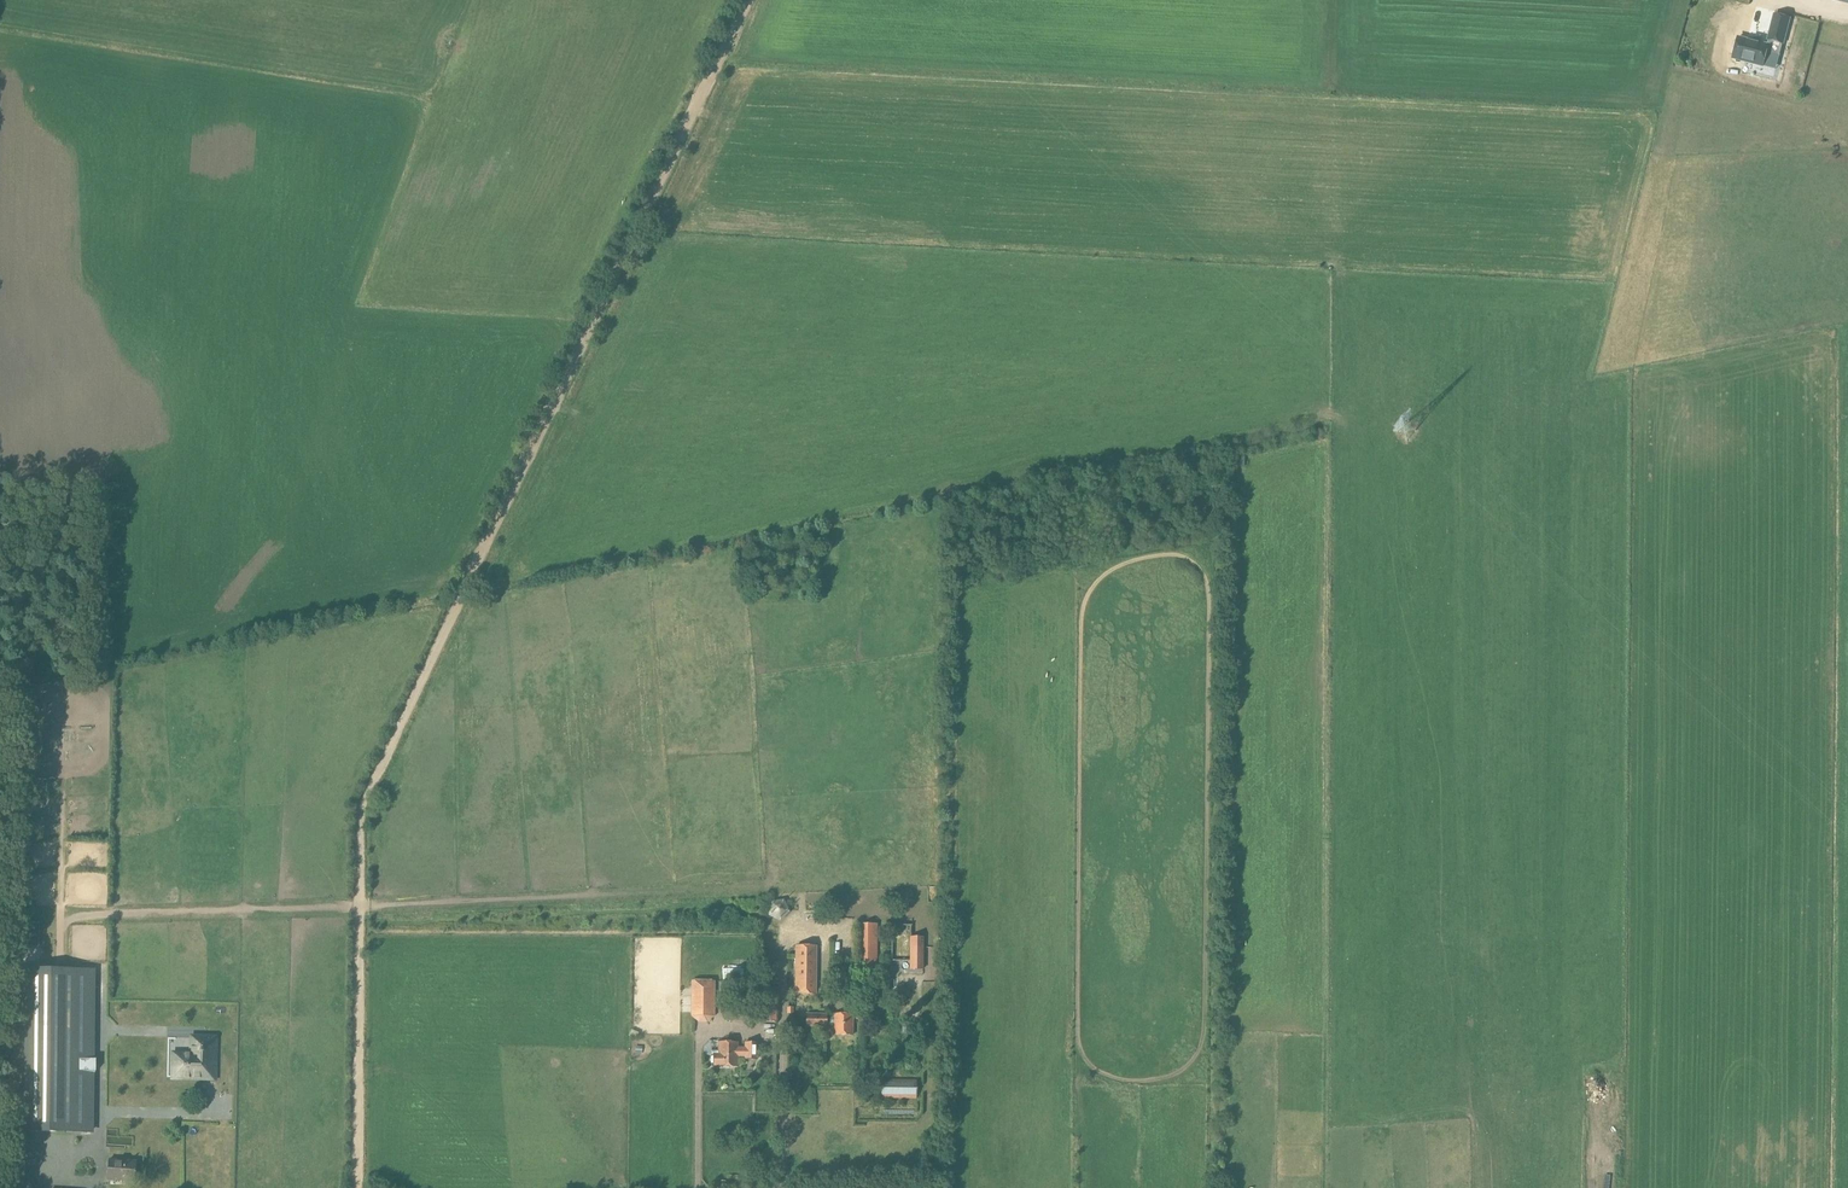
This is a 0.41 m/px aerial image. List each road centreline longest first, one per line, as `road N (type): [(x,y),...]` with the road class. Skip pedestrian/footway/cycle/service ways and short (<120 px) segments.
road 1 (track): [(749,0),(361,814),(358,1187)]

